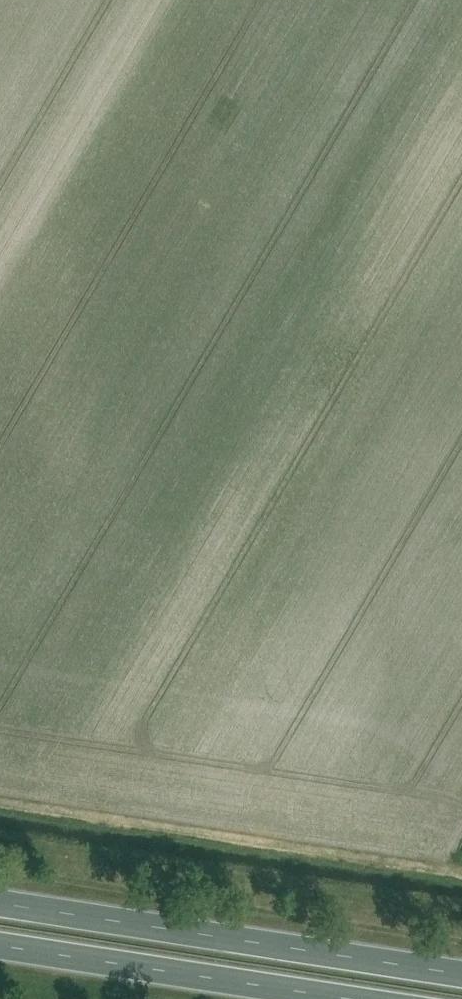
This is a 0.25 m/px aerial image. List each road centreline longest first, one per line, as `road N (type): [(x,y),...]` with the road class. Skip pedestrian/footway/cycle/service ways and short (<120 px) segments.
road 1 (trunk): [(461,972),(0,901)]
road 2 (trunk): [(0,942),(374,998)]

